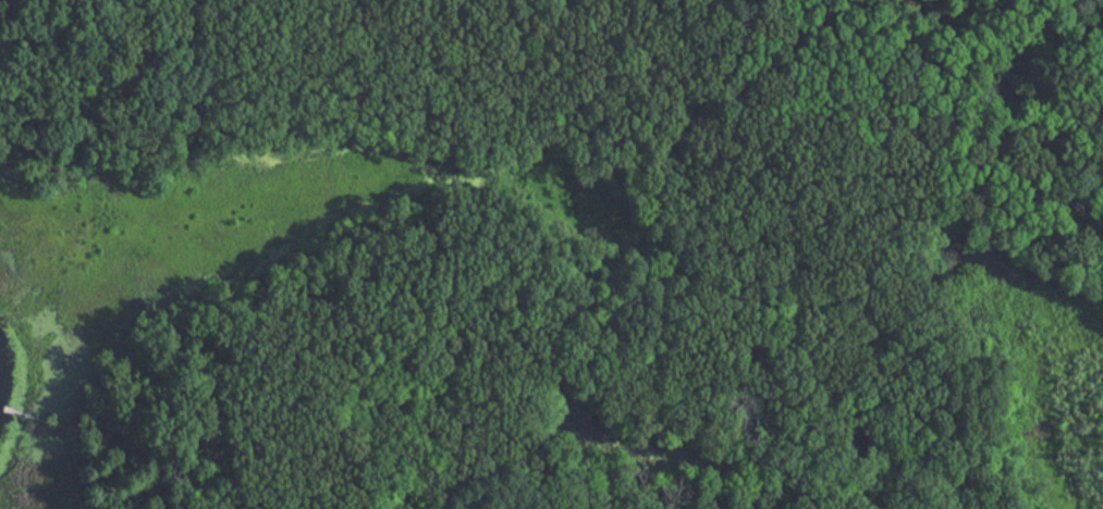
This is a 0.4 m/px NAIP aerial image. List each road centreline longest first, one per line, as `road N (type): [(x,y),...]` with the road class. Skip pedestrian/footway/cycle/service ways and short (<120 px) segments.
road 1 (track): [(1056,0),(1026,18),(970,144),(770,207),(655,283),(409,352),(360,429),(329,499),(194,477)]
road 2 (track): [(193,45),(245,8),(294,5),(659,70),(713,70),(796,37),(848,0)]
road 3 (track): [(0,47),(81,66),(152,59),(193,45)]

